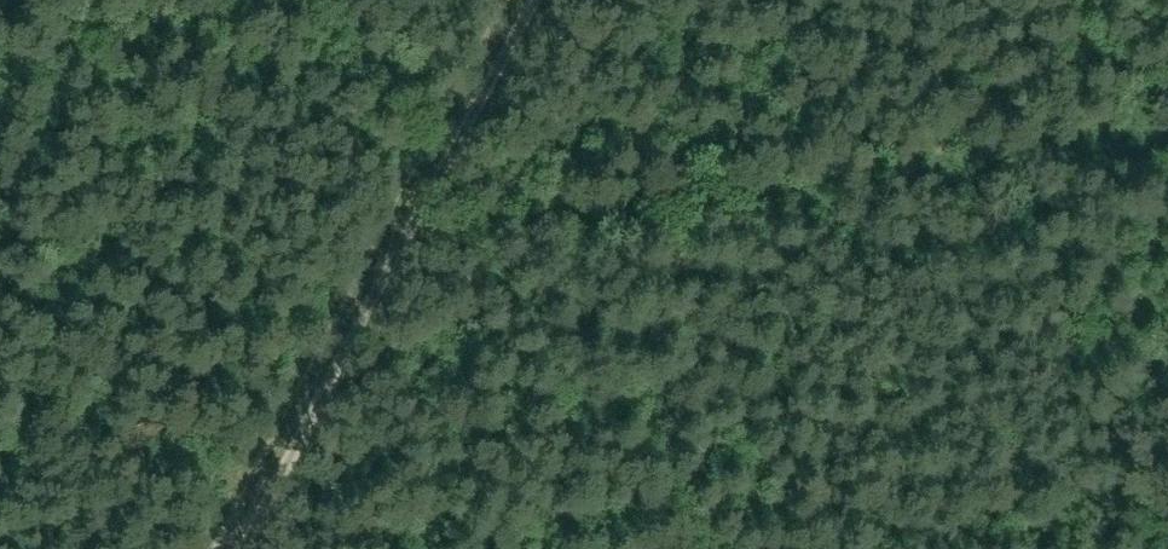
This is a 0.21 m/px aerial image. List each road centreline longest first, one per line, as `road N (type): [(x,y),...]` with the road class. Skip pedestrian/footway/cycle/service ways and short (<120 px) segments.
road 1 (track): [(1167,348),(734,301),(351,308)]
road 2 (track): [(232,548),(430,155),(520,0)]

